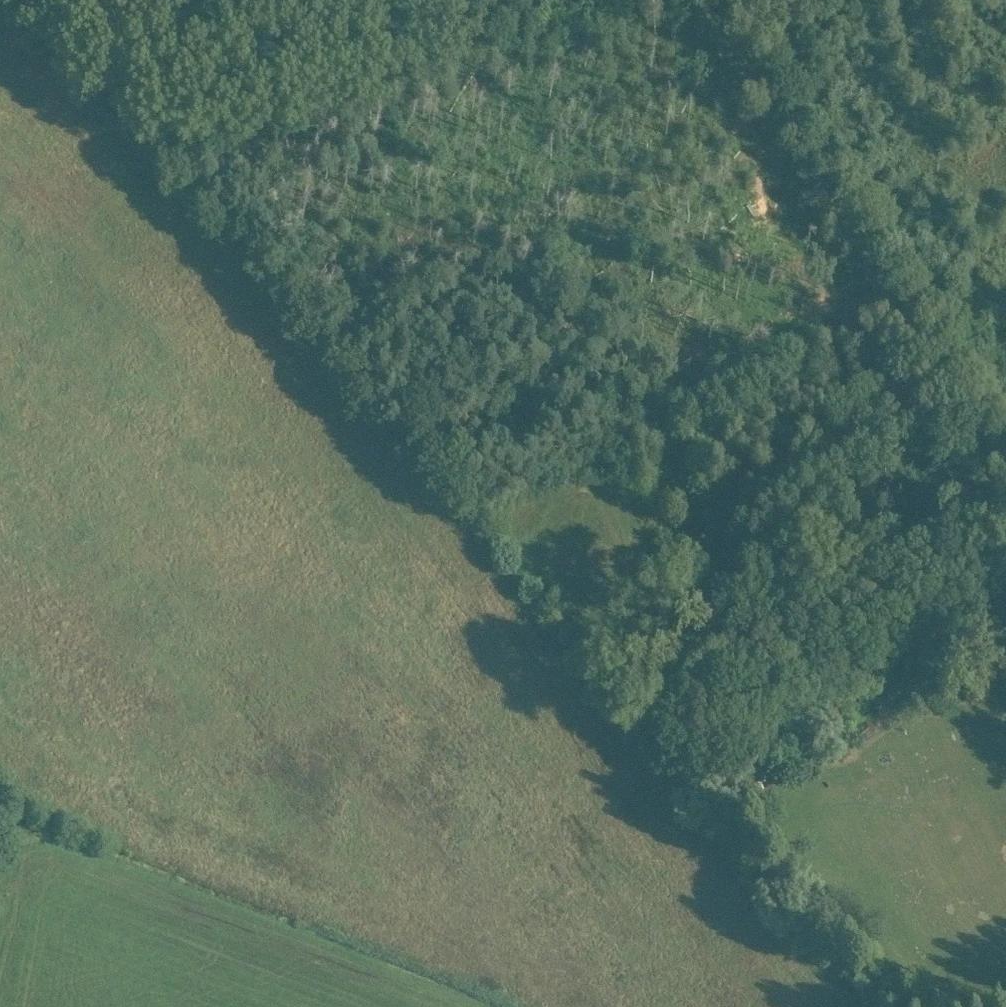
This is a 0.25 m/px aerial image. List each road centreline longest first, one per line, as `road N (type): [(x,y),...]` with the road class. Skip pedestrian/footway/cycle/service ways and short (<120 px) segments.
road 1 (track): [(708,0),(1005,504)]

